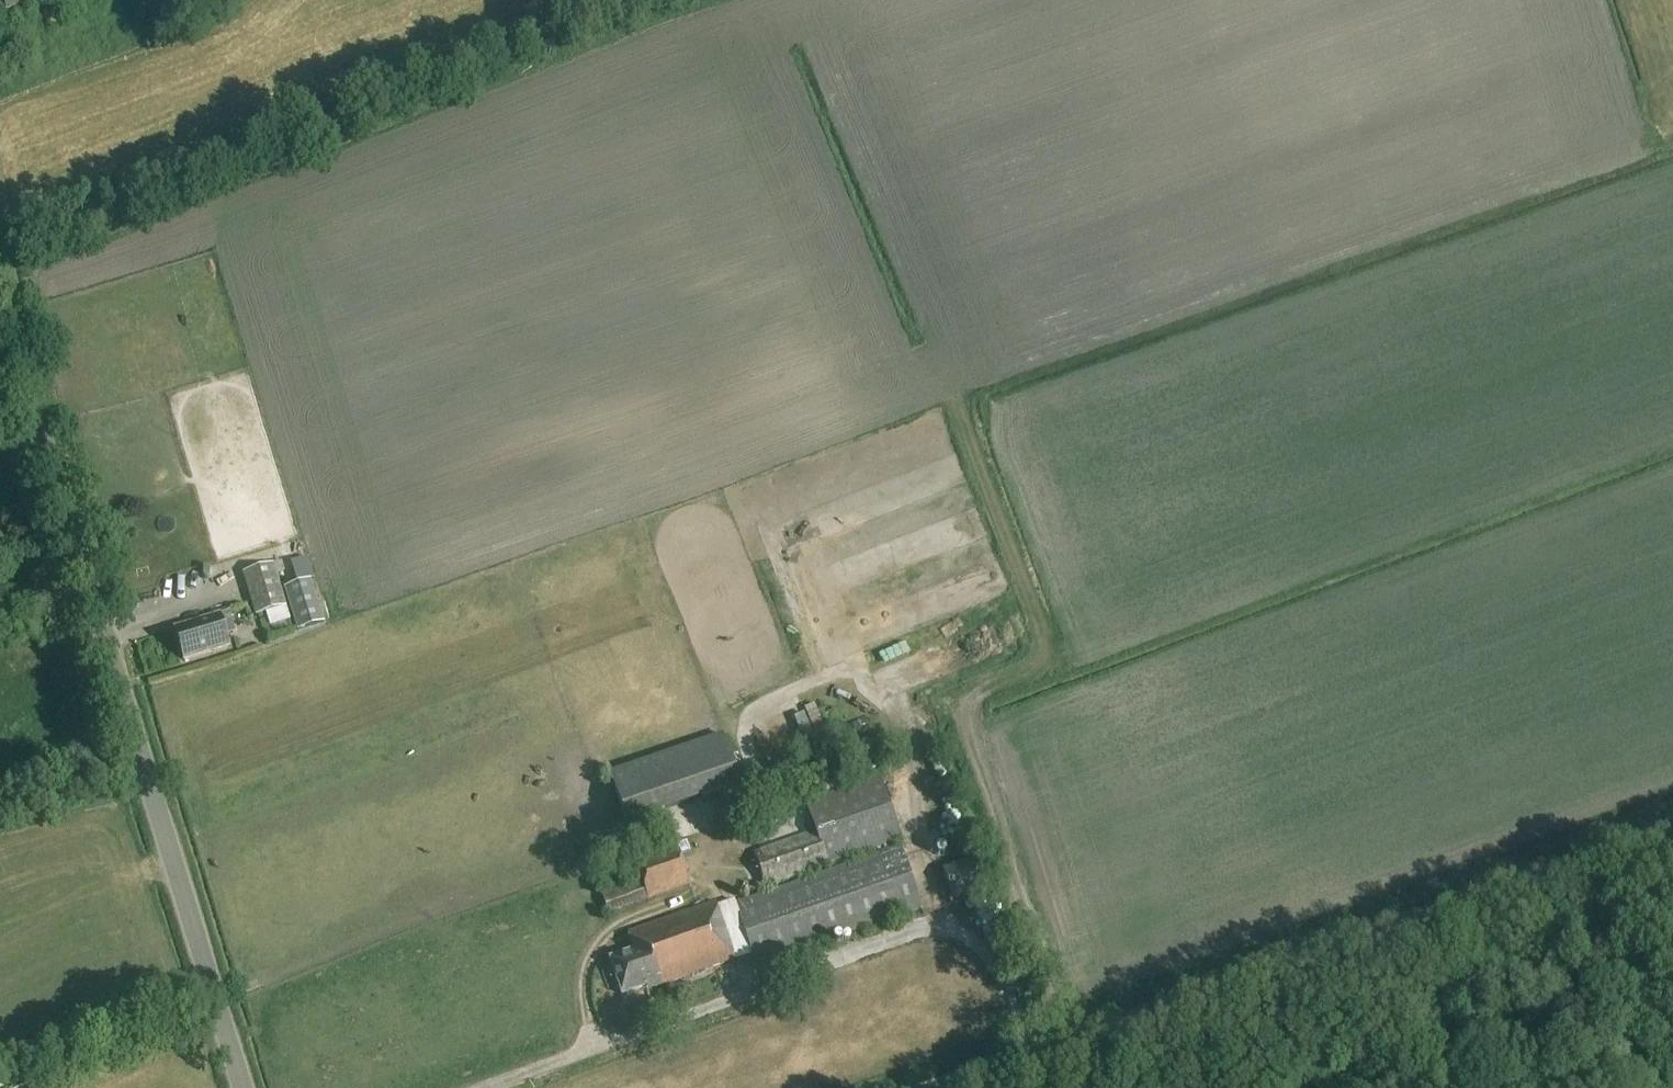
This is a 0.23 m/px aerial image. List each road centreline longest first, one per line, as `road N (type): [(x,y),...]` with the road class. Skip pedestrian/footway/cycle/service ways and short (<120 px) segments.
road 1 (tertiary): [(243,1087),(0,287)]
road 2 (unclassified): [(933,1087),(1672,824)]

